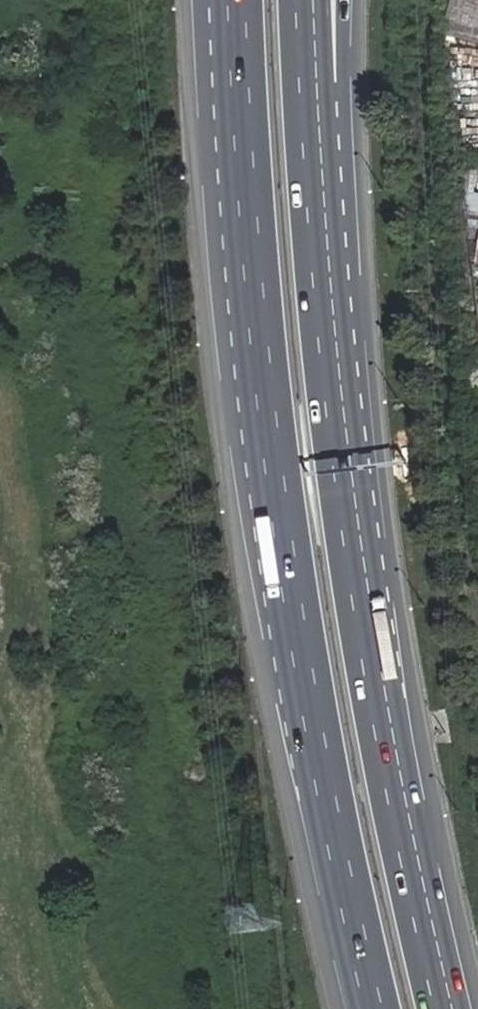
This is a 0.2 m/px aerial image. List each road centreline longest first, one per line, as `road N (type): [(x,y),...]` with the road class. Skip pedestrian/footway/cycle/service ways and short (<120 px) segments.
road 1 (trunk): [(238,52),(254,270),(319,749),(375,1008)]
road 2 (trunk): [(349,518),(321,269),(305,0)]
road 3 (trunk): [(349,518),(345,0)]
road 4 (trunk): [(446,1008),(386,737),(349,518)]

